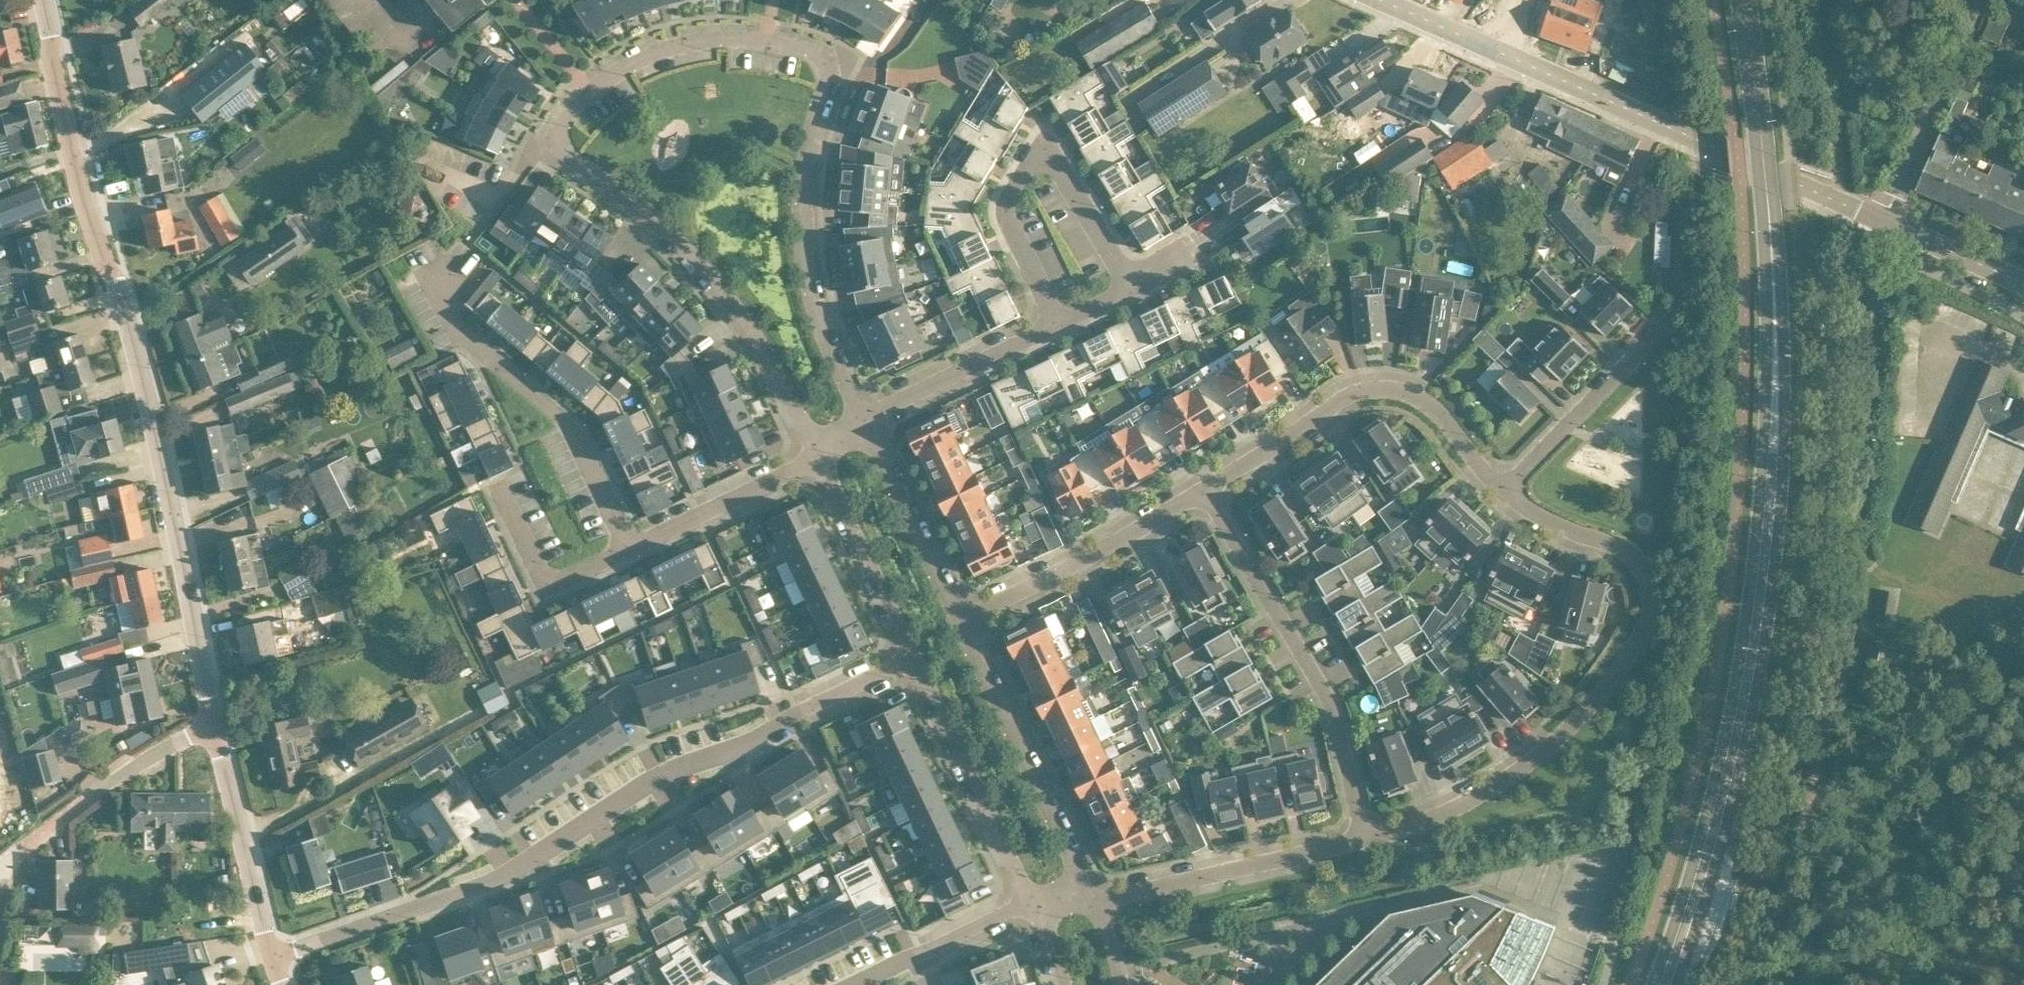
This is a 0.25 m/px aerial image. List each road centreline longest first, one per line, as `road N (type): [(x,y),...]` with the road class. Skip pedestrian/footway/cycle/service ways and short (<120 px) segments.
road 1 (residential): [(858,422),(808,304),(801,264),(803,144),(828,74),(818,58),(764,43),(694,44),(659,53),(590,89),(562,122),(558,155),(630,198),(687,249),(727,296),(816,458)]
road 2 (tertiary): [(214,722),(158,442),(79,183),(43,0)]
road 3 (residential): [(273,957),(484,884),(657,777),(744,745),(915,658)]
road 4 (secondary): [(1777,383),(1737,680),(1701,851),(1652,984)]
road 5 (secondary): [(1675,984),(1718,854),(1758,682),(1781,530),(1786,449),(1777,383)]
road 6 (residential): [(1362,839),(1419,823),(1539,754),(1645,631),(1645,589),(1629,557),(1537,516),(1505,488)]
road 7 (tertiary): [(1382,0),(1884,222)]
road 8 (unclassified): [(1362,839),(1332,702),(1203,490)]
road 9 (secondary): [(1777,383),(1768,189),(1745,0)]
road 10 (residential): [(1131,282),(1047,141),(1004,208),(1057,324)]
road 11 (residential): [(1505,488),(1417,399),(1376,390),(1203,490)]
road 12 (residential): [(448,294),(452,327),(575,434),(631,548)]
road 13 (residential): [(1093,901),(956,623)]
road 14 (residential): [(1203,490),(956,623)]
road 15 (residential): [(1093,901),(1362,839)]
road 16 (residential): [(915,658),(1030,901)]
road 17 (unclassified): [(214,722),(129,769),(2,864)]
road 18 (tertiary): [(273,957),(214,722)]
road 19 (unclassified): [(1884,222),(1977,0)]
road 20 (unclassified): [(1505,488),(1670,314)]
road 21 (residential): [(956,623),(858,422)]
road 22 (residential): [(816,458),(915,658)]
road 23 (residential): [(858,422),(1057,324)]
road 24 (residential): [(631,548),(547,587),(496,481)]
road 25 (residential): [(631,548),(816,458)]
road 26 (residential): [(852,984),(1030,901)]
road 27 (tertiary): [(2023,283),(1884,222)]

